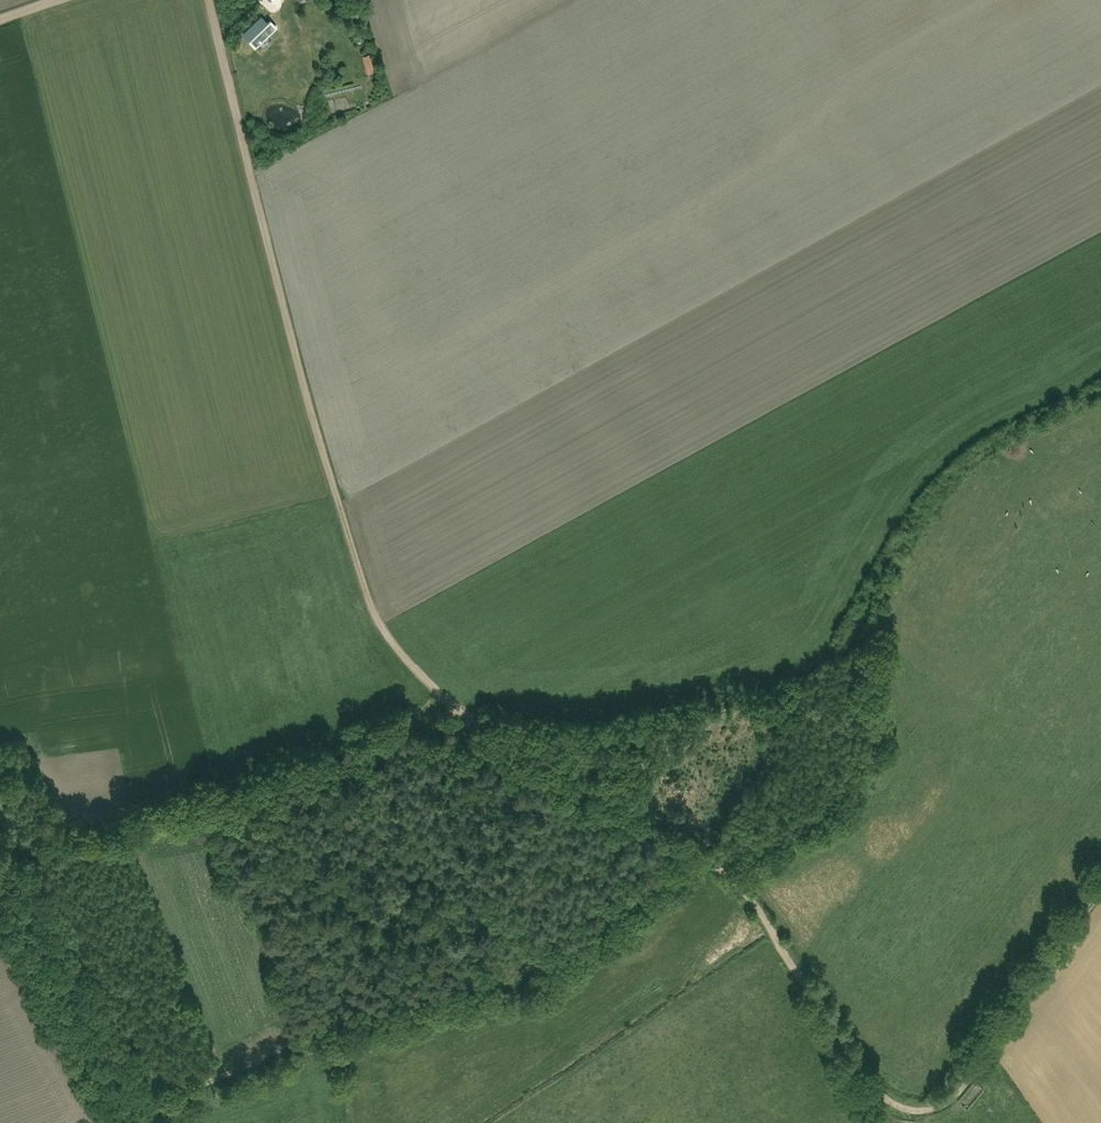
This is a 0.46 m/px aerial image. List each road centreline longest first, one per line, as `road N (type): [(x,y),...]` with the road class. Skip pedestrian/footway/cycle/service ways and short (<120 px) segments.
road 1 (track): [(116,1122),(318,1031),(530,967),(686,848),(756,907),(878,1091),(902,1107),(934,1110),(957,1097),(1100,888)]

